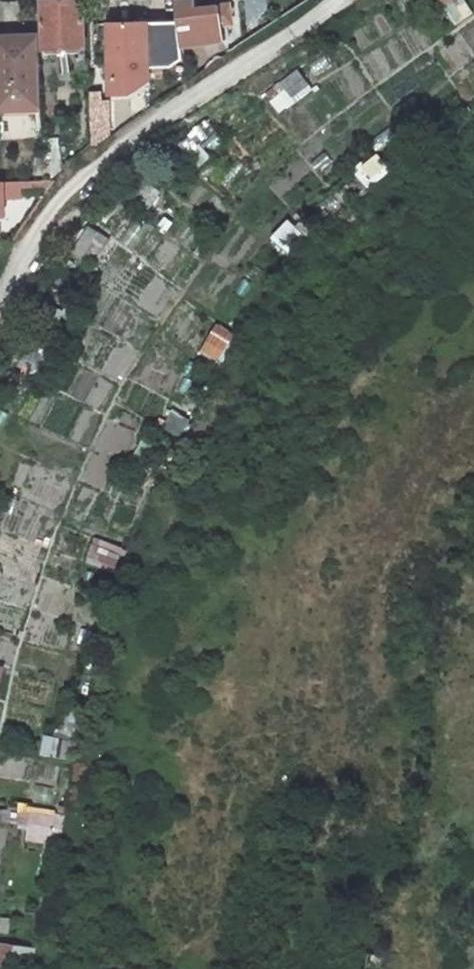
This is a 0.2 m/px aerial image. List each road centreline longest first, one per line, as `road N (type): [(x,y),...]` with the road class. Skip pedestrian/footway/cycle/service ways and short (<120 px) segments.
road 1 (residential): [(0,317),(47,214),(94,169),(336,0)]

